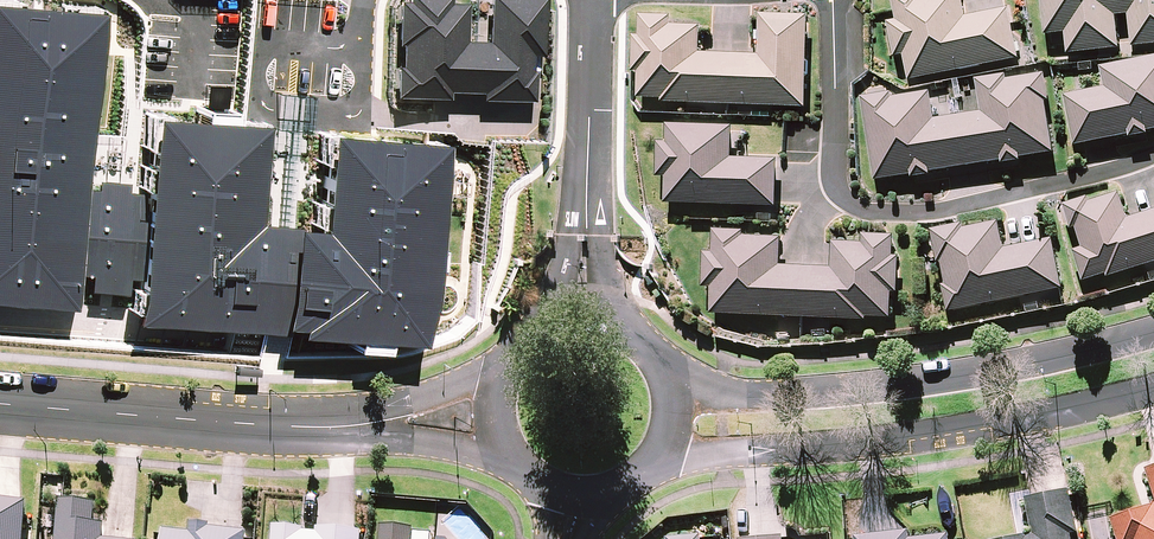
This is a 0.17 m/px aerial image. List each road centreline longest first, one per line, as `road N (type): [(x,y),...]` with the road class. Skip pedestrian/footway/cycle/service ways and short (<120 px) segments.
road 1 (residential): [(835,0),(834,182),(864,211),(930,212),(1153,156)]
road 2 (tertiary): [(1153,393),(977,432),(658,457)]
road 3 (tertiary): [(492,404),(474,418),(301,428),(0,403)]
road 4 (tertiary): [(670,379),(788,396),(919,386),(1153,333)]
road 5 (residential): [(596,0),(584,315)]
road 6 (tertiary): [(492,404),(497,376),(530,331),(584,315)]
road 7 (tertiary): [(578,496),(521,473),(505,453),(492,404)]

